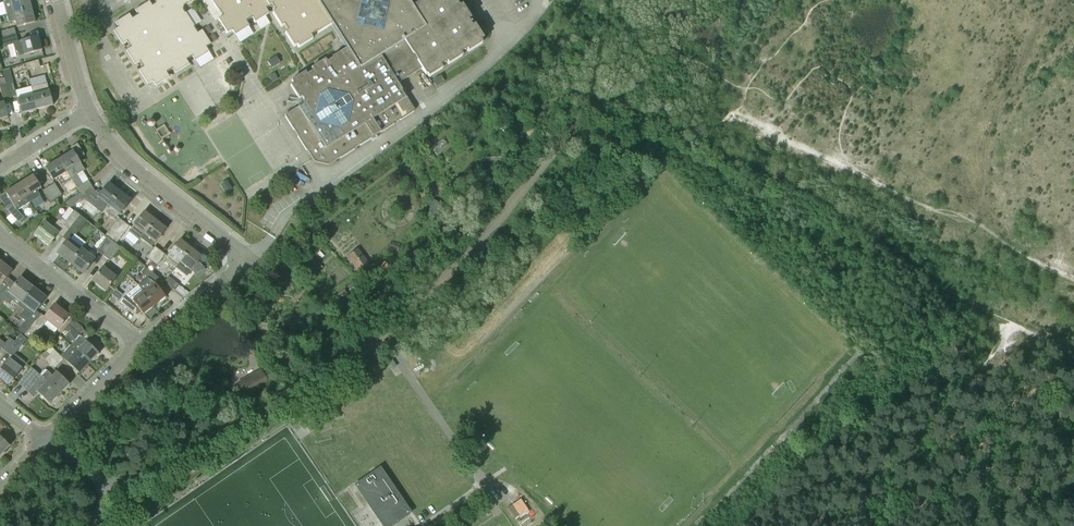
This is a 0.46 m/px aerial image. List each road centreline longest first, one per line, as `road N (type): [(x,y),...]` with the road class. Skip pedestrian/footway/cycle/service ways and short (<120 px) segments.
road 1 (unclassified): [(46,437),(117,489),(355,359),(441,284),(600,100)]
road 2 (residential): [(141,342),(227,276),(239,254),(229,237),(106,141),(89,110)]
road 3 (residential): [(141,342),(0,235)]
road 4 (residential): [(46,437),(141,342)]

